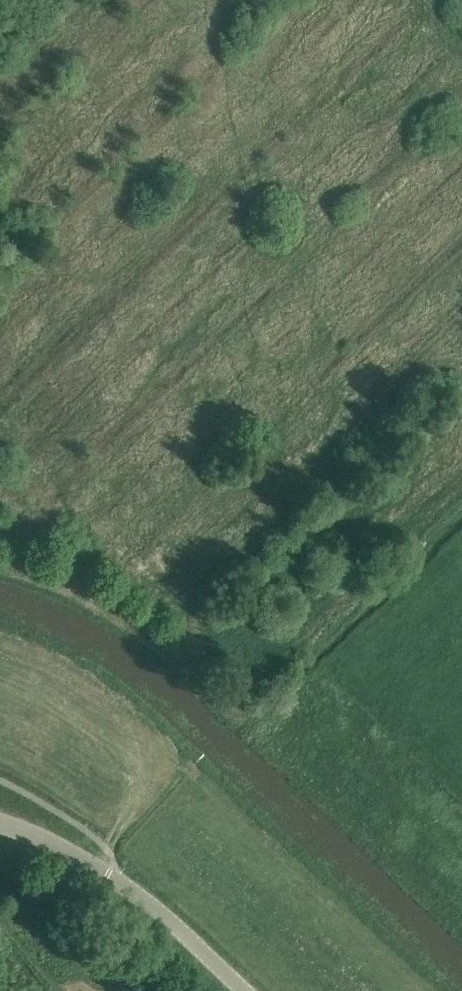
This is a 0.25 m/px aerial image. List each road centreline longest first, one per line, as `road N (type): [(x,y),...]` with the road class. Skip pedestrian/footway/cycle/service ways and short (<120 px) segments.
road 1 (unclassified): [(248,990),(136,887),(0,821)]

